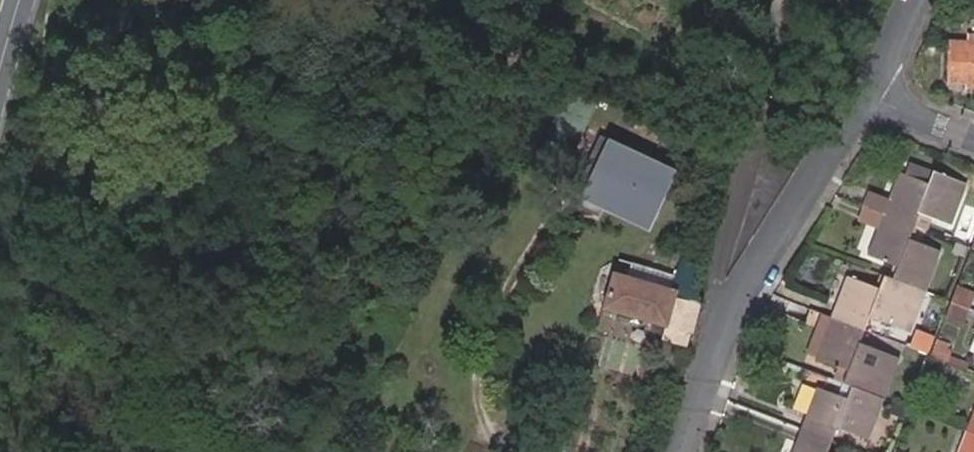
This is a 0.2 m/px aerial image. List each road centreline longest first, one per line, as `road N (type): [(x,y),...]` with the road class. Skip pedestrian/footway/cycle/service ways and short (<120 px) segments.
road 1 (residential): [(863,96),(722,332),(679,451)]

